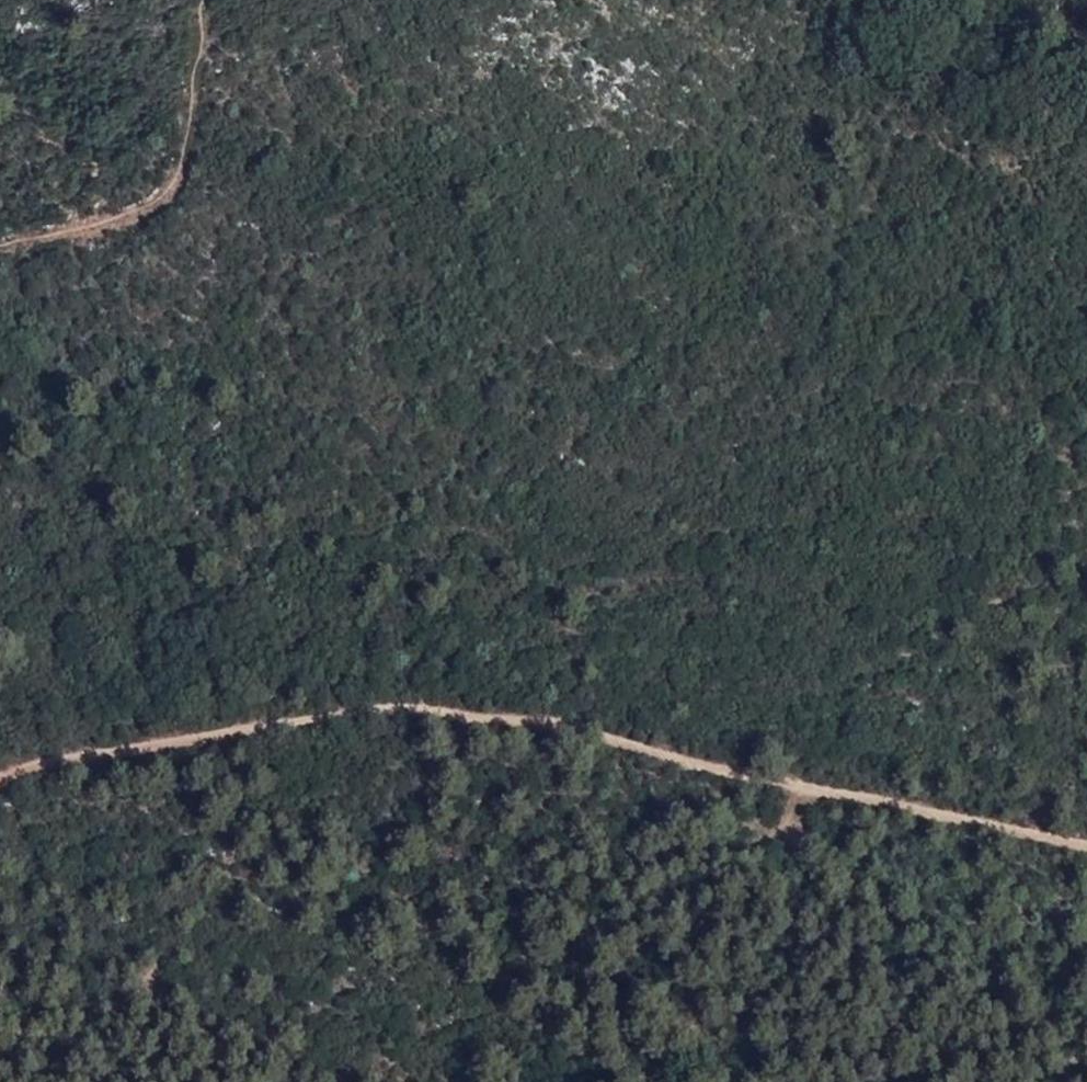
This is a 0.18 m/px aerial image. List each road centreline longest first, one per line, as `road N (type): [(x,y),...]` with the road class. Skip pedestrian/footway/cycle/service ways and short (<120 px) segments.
road 1 (track): [(0,780),(274,719),(389,708),(495,715),(1086,845)]

